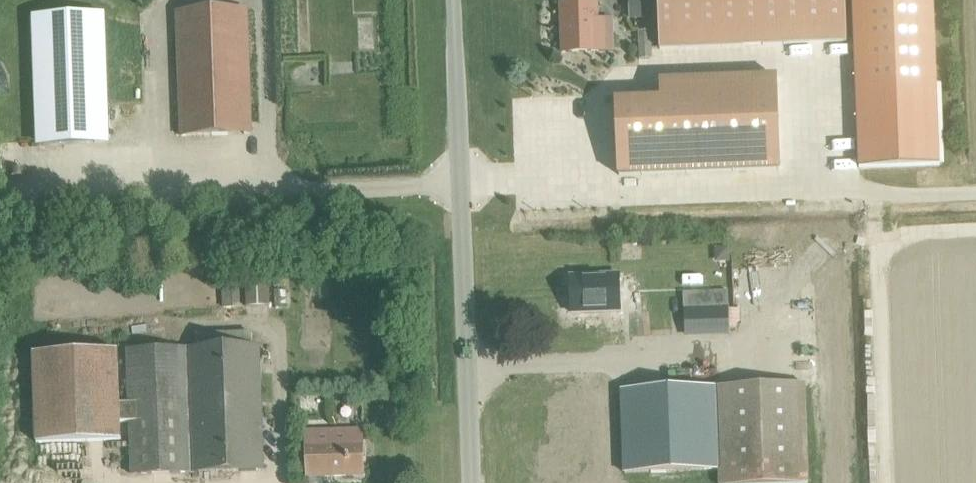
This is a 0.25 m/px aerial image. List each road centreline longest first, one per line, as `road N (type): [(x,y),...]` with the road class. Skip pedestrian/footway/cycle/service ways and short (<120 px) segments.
road 1 (unclassified): [(473,482),(455,0)]

